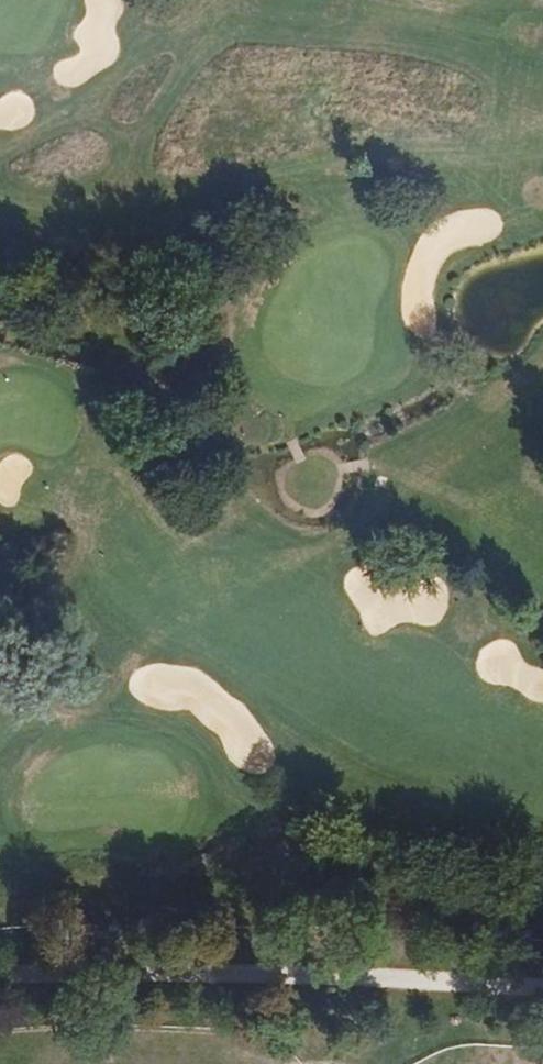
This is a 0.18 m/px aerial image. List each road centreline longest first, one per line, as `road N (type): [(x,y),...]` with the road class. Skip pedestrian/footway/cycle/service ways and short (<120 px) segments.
road 1 (track): [(542,989),(397,978),(0,977)]

